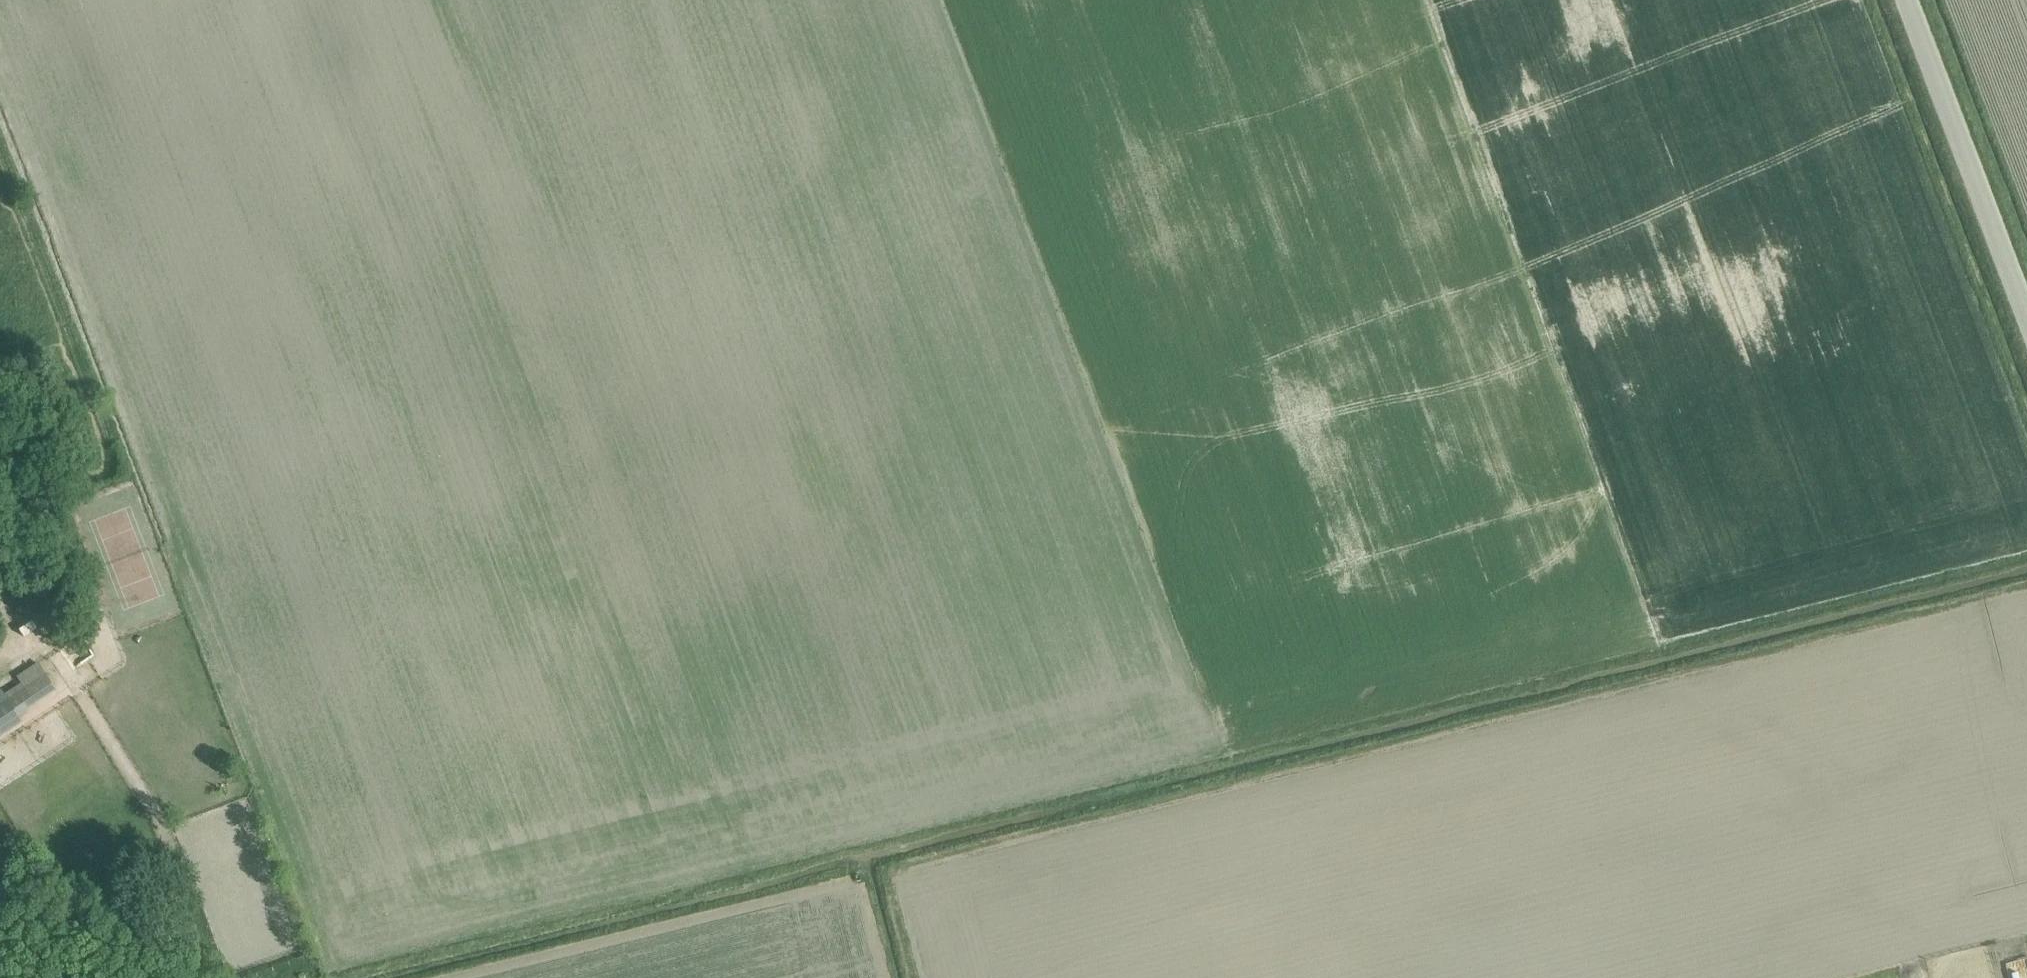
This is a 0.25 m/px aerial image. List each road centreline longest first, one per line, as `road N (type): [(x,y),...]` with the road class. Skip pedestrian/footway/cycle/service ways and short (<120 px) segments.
road 1 (unclassified): [(2026,310),(1908,0)]

